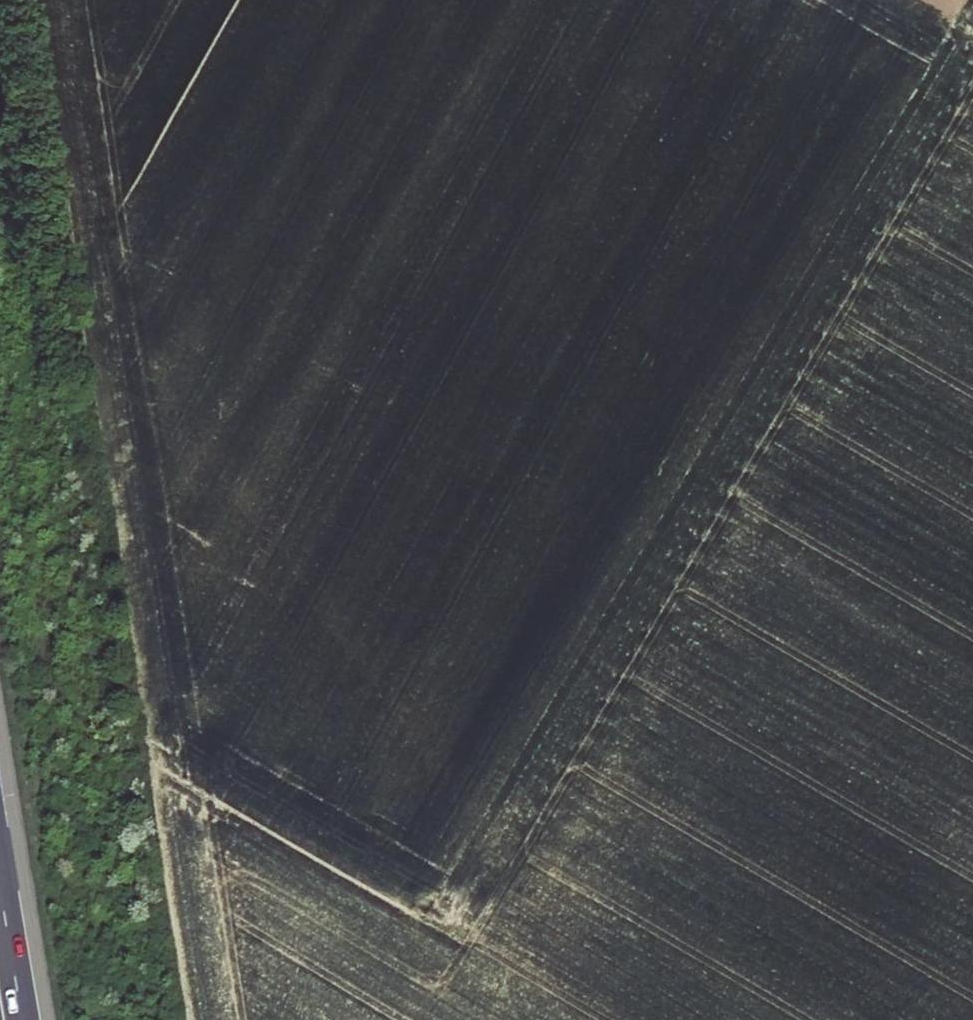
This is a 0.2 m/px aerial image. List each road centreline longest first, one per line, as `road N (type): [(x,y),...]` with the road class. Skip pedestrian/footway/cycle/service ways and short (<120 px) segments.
road 1 (motorway): [(21,1019),(0,894)]

